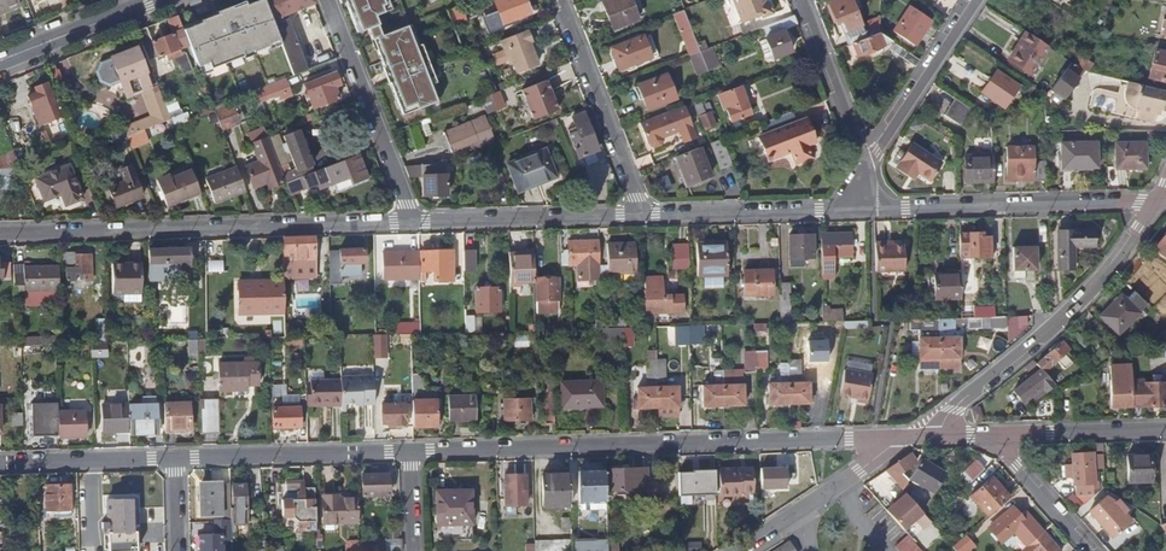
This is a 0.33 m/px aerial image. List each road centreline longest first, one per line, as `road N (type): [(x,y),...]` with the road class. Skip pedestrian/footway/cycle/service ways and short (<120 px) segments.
road 1 (residential): [(413,452),(915,437)]
road 2 (residential): [(414,221),(0,234)]
road 3 (residential): [(915,437),(942,427),(969,395),(1073,310),(1160,200)]
road 4 (residential): [(1160,200),(843,209)]
road 5 (residential): [(175,459),(413,452)]
road 6 (residential): [(414,221),(328,0)]
road 7 (residential): [(643,215),(559,0)]
road 8 (residential): [(643,215),(414,221)]
road 9 (residential): [(737,550),(915,437)]
road 10 (residential): [(843,209),(643,215)]
road 11 (residential): [(975,0),(867,166)]
road 12 (residential): [(801,0),(867,166)]
road 13 (residential): [(988,434),(1165,429)]
road 14 (residential): [(0,463),(175,459)]
road 15 (primary): [(158,0),(0,61)]
road 16 (residential): [(988,434),(1090,550)]

